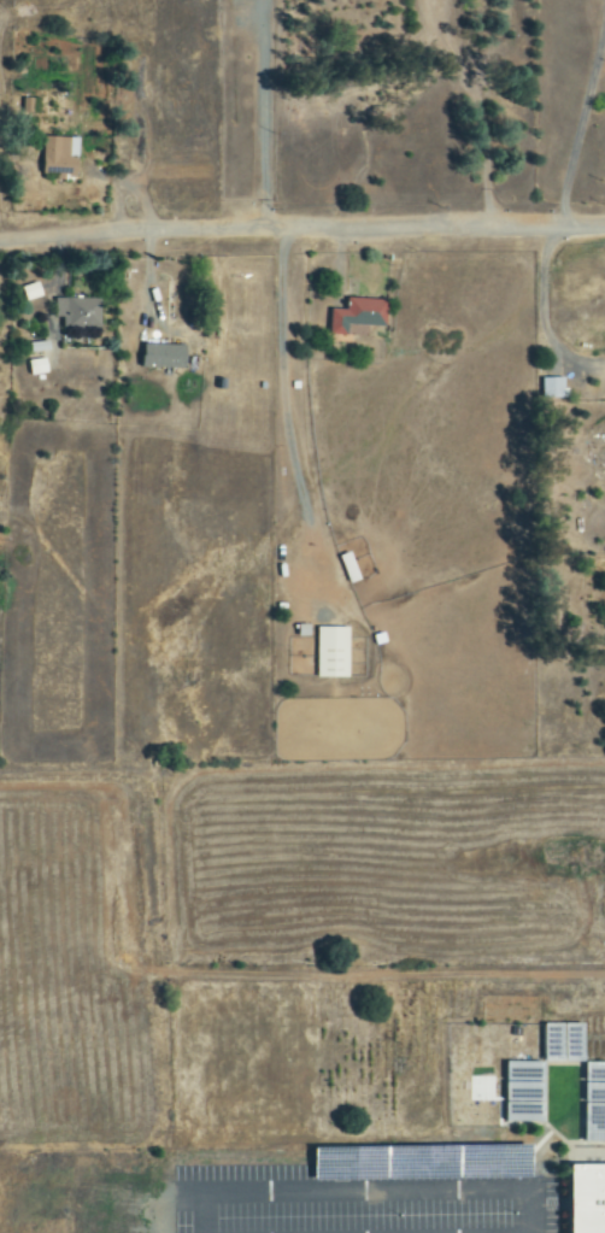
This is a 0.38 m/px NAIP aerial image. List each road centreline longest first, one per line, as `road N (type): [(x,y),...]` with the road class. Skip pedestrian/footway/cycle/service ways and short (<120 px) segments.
road 1 (residential): [(604,230),(177,230),(0,242)]

